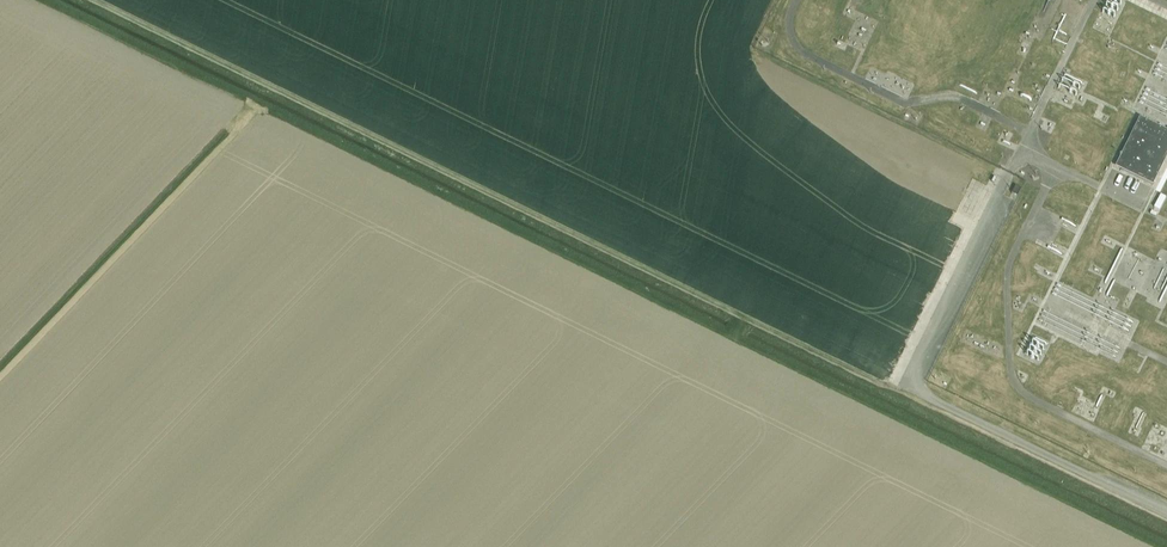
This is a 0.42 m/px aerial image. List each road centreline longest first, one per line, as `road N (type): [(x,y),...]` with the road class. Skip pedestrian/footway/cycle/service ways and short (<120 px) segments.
road 1 (unclassified): [(1166,510),(918,386),(918,356),(1009,173)]

